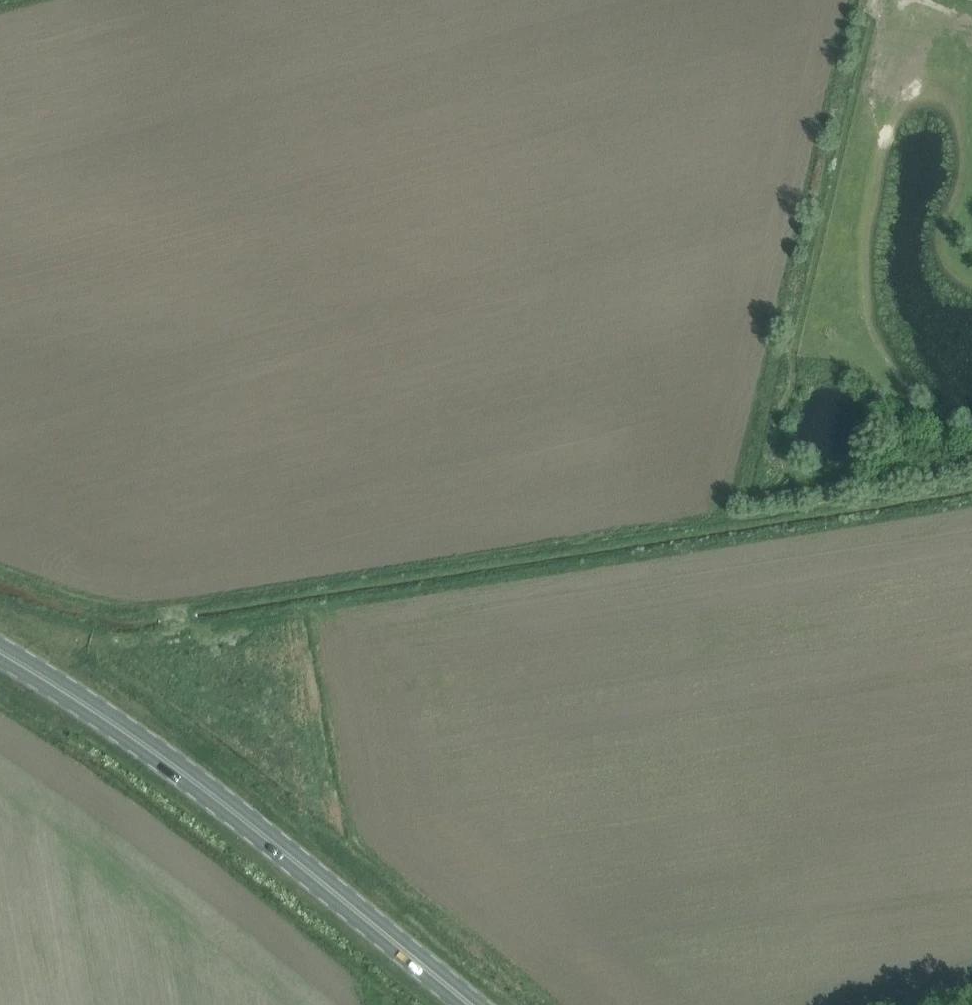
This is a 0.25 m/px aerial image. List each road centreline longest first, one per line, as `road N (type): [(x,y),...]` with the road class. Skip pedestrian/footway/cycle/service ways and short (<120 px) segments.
road 1 (secondary): [(471,1004),(156,753),(0,652)]

